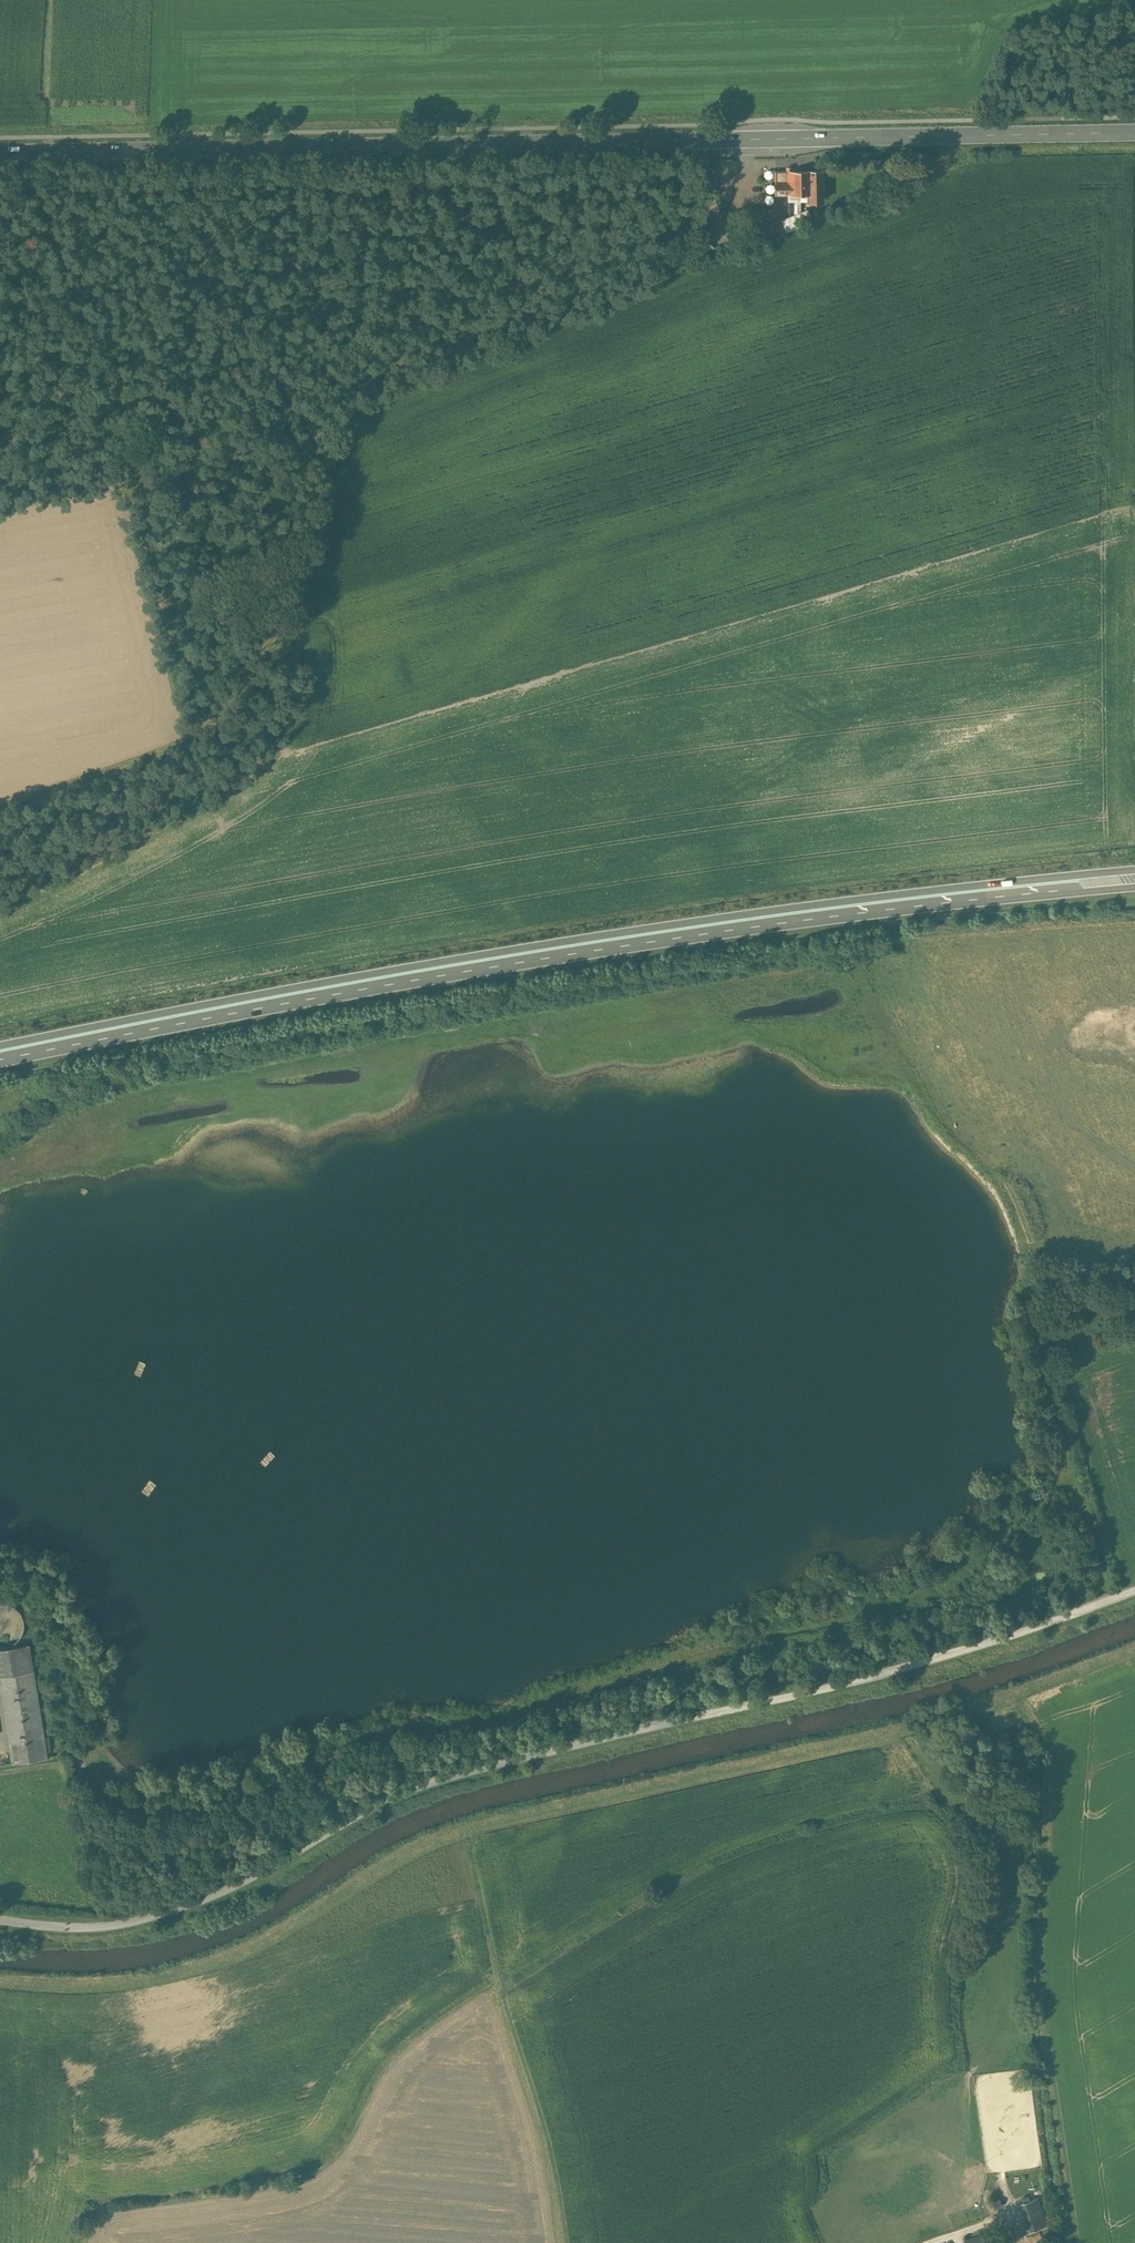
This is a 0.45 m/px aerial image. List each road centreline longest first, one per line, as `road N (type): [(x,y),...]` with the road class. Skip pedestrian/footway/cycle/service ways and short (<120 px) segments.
road 1 (track): [(1134,1591),(871,1676),(437,1778),(365,1808),(230,1888),(154,1913),(94,1926),(0,1918)]
road 2 (trunk): [(0,1065),(276,1006),(626,947),(842,915),(1134,889)]
road 3 (trunk): [(1134,871),(622,934),(0,1048)]
road 4 (secondary): [(0,152),(1134,133)]
road 5 (track): [(0,807),(211,726),(273,643),(306,626)]

